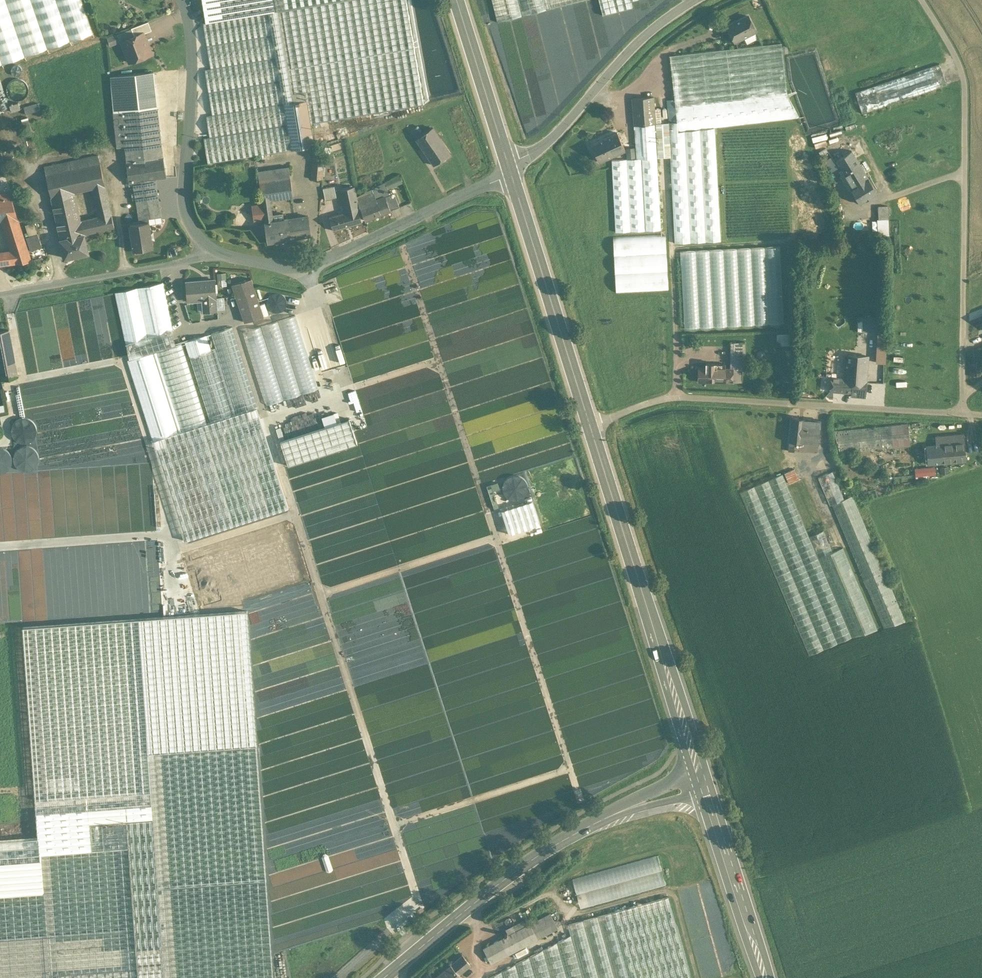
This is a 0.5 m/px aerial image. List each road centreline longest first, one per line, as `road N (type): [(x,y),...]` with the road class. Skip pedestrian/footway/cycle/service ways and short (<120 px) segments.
road 1 (track): [(236,324),(418,899),(339,977)]
road 2 (secondary): [(510,171),(703,783)]
road 3 (track): [(580,799),(403,247)]
road 4 (secondary): [(384,977),(571,835),(703,783)]
road 5 (unclassified): [(215,253),(313,265),(510,171)]
road 6 (unclassified): [(183,0),(193,68),(186,210),(189,227),(215,253)]
road 7 (tertiary): [(694,0),(632,48),(510,171)]
road 8 (track): [(122,359),(163,486),(176,602)]
road 9 (residential): [(0,296),(215,253)]
road 10 (secondary): [(703,783),(765,977)]
road 11 (track): [(496,537),(320,594)]
road 12 (track): [(264,415),(439,359)]
road 13 (track): [(570,769),(395,825)]
road 14 (secondary): [(457,0),(510,171)]
road 15 (track): [(0,546),(170,534)]
road 16 (track): [(170,543),(188,548),(295,514)]

